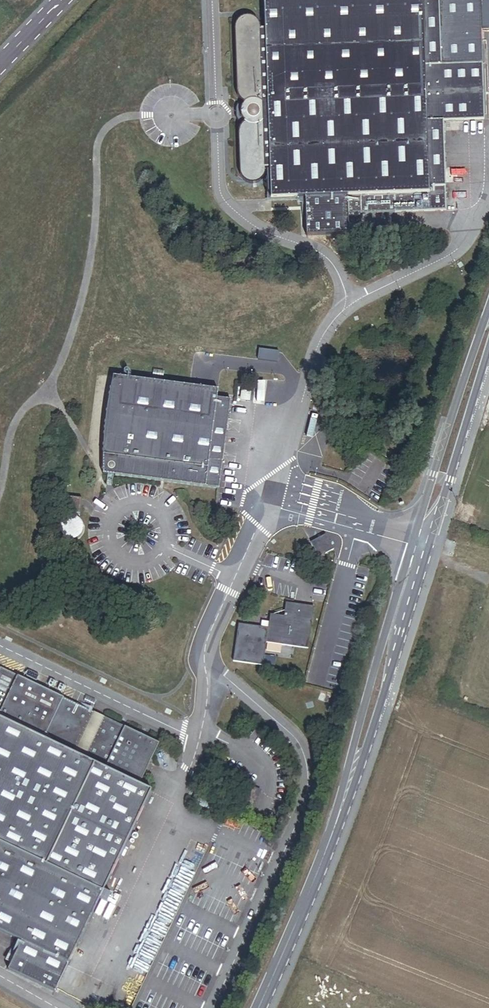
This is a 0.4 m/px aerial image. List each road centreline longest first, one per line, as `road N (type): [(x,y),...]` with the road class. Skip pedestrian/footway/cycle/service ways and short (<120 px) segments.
road 1 (tertiary): [(258,1007),(347,797),(421,547)]
road 2 (unclassified): [(205,670),(289,738),(306,773),(300,811),(209,1007)]
road 3 (unclassified): [(214,0),(226,209),(323,259),(343,282),(347,308)]
road 4 (unclassified): [(195,734),(186,770),(57,1007)]
road 5 (tertiary): [(421,547),(488,327)]
road 6 (unclassified): [(0,645),(195,734)]
road 7 (unclassified): [(347,308),(317,350),(275,507)]
road 8 (unclassified): [(275,507),(205,670)]
road 9 (unclassified): [(474,220),(458,254),(347,308)]
road 10 (unclassified): [(275,507),(421,547)]

